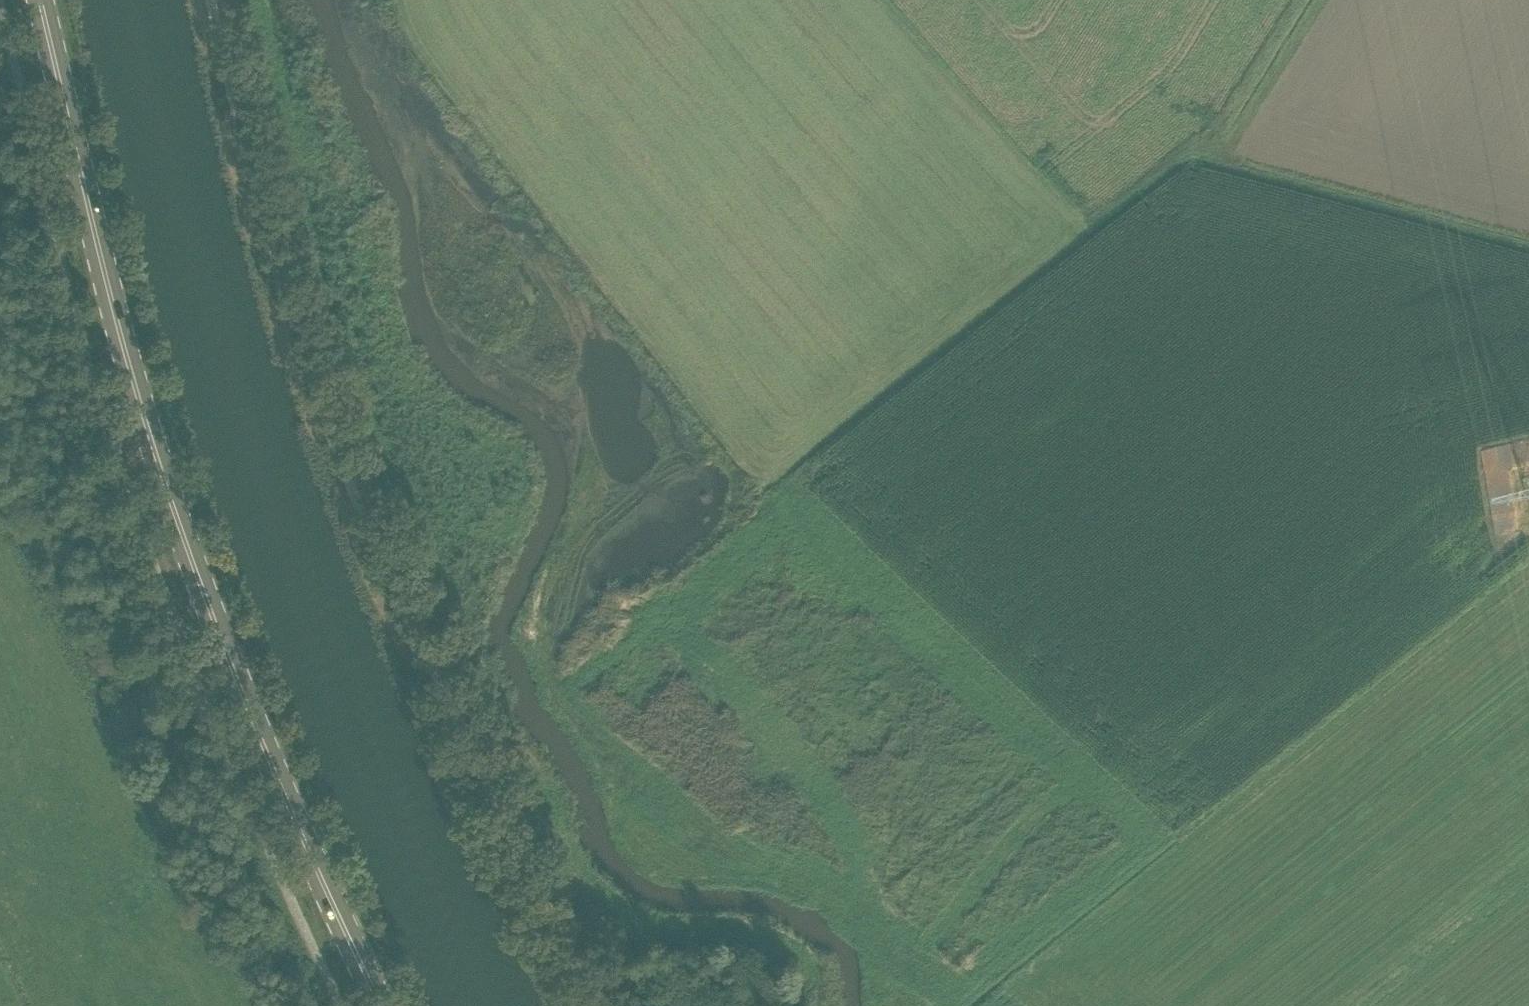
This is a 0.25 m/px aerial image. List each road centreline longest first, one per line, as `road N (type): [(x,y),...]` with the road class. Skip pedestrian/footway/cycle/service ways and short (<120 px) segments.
road 1 (track): [(594,1005),(373,587),(324,473),(206,0)]
road 2 (primary): [(379,1005),(214,625),(145,420),(43,0)]

